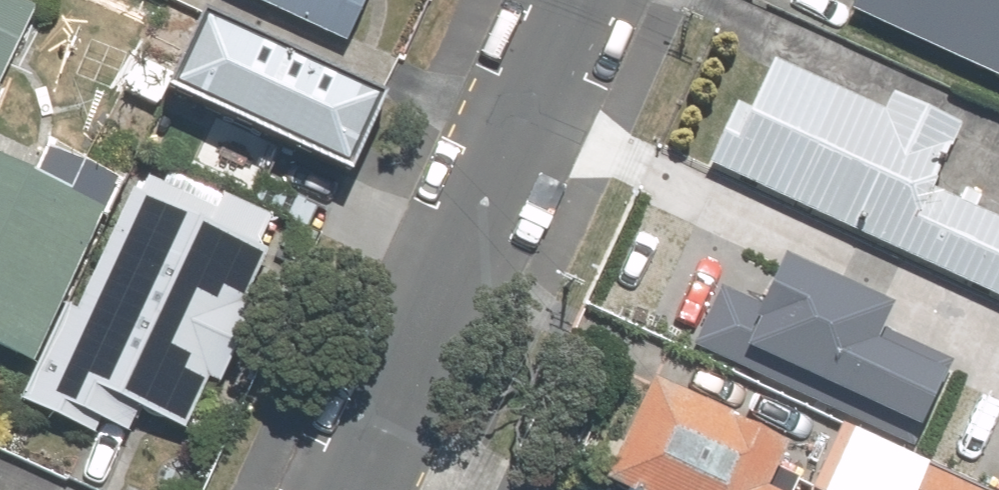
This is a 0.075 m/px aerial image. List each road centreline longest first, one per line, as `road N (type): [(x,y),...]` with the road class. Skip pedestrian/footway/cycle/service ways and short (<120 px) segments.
road 1 (residential): [(572,0),(365,442)]

